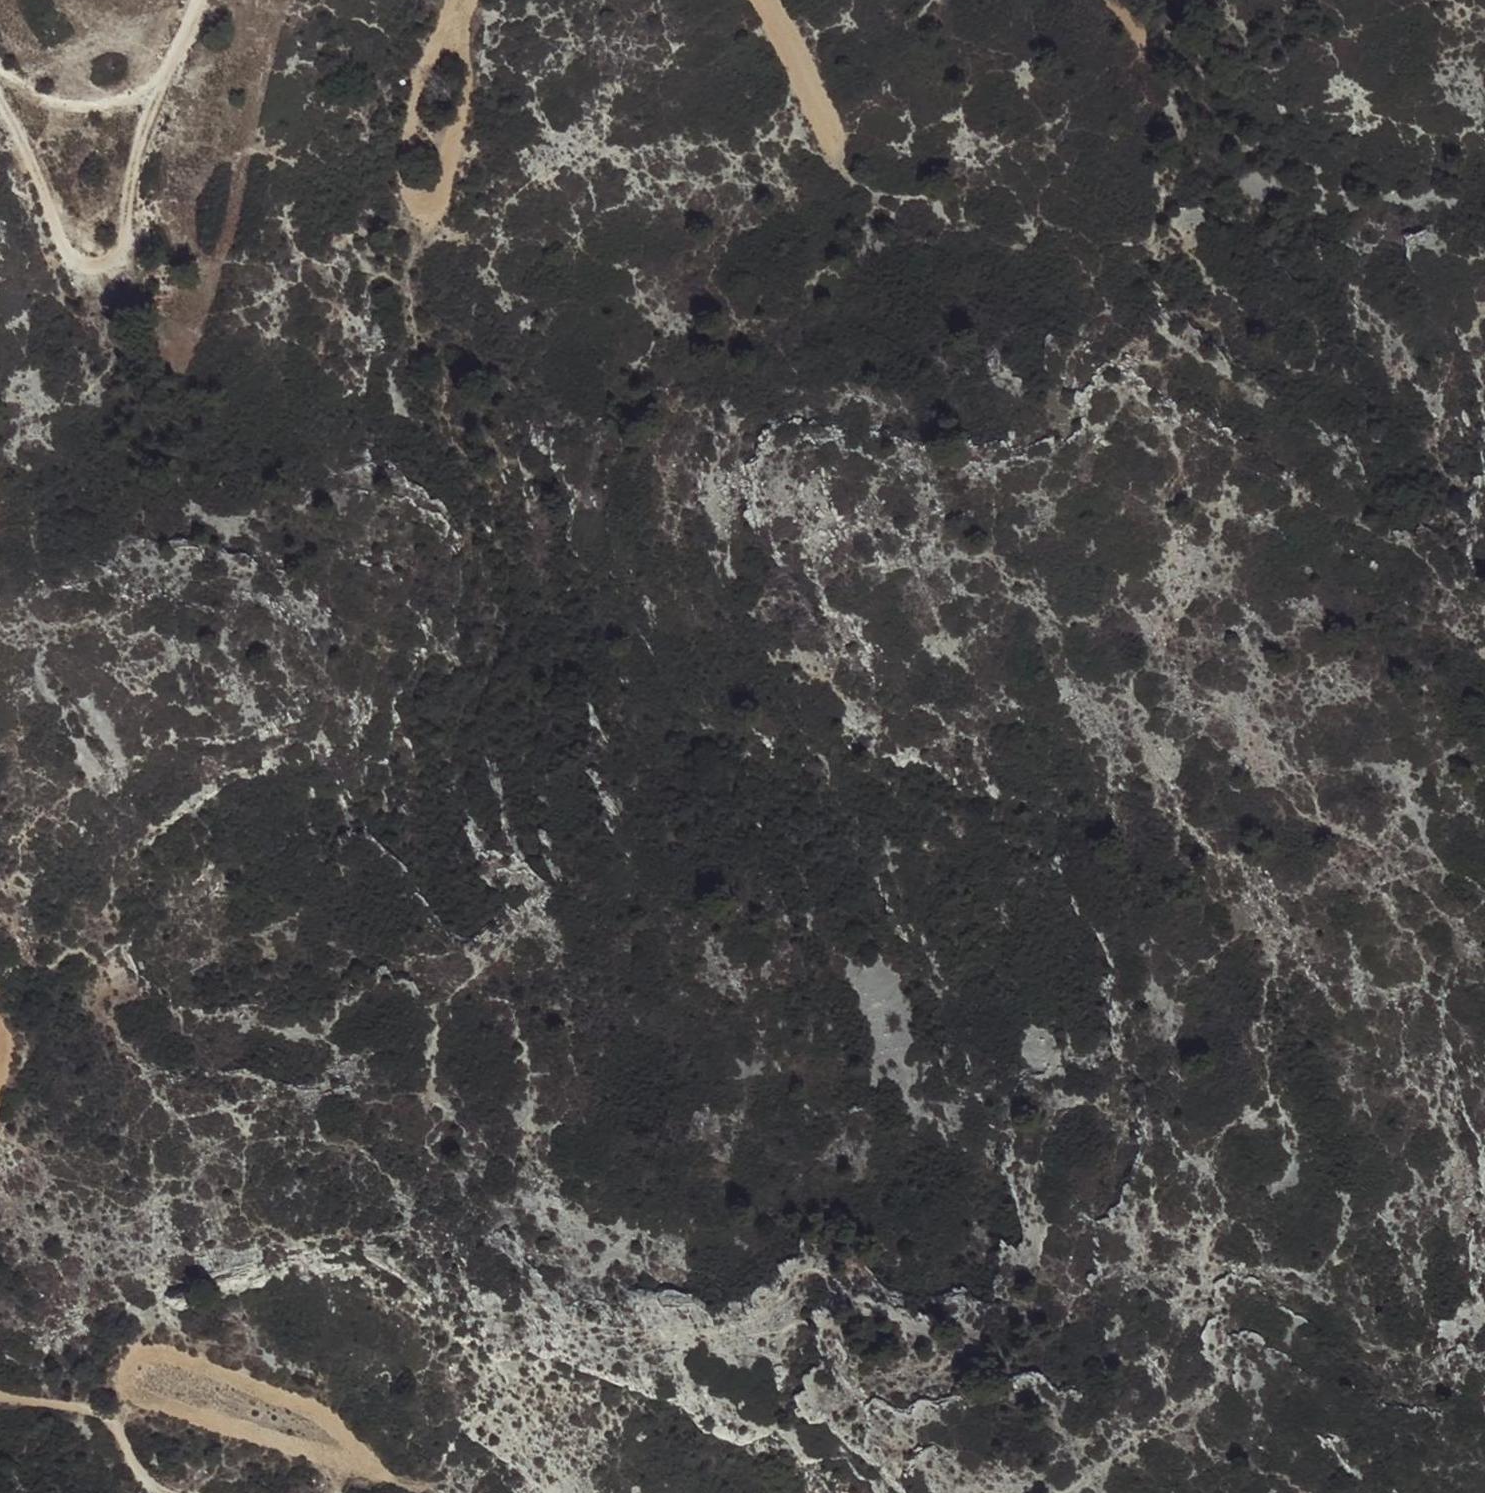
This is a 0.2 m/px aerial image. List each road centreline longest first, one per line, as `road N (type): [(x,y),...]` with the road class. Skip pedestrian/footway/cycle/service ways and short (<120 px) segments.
road 1 (track): [(0,83),(30,128),(77,247),(107,244),(124,223),(135,151),(193,0)]
road 2 (track): [(0,1394),(105,1416),(164,1492)]

